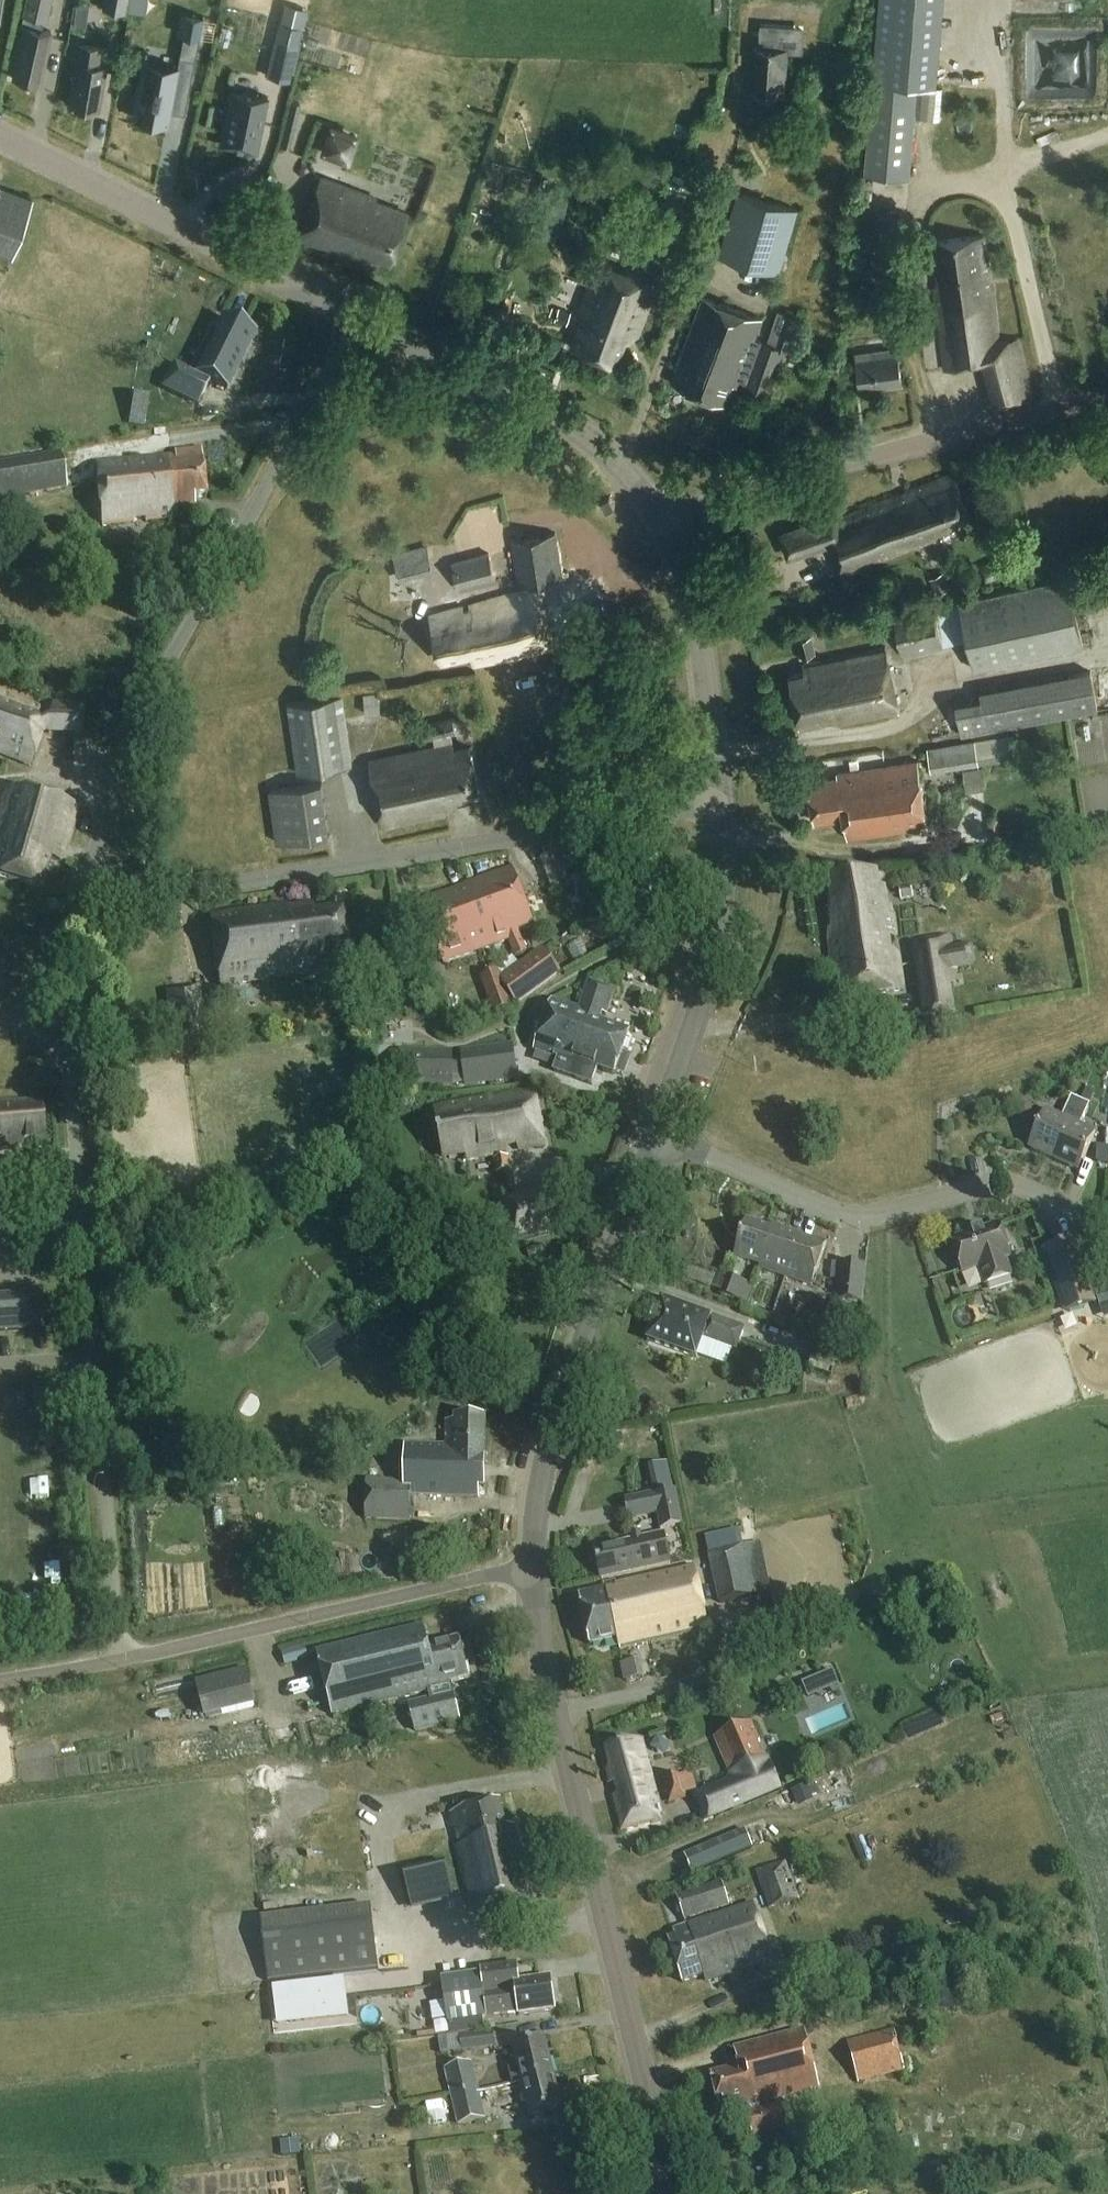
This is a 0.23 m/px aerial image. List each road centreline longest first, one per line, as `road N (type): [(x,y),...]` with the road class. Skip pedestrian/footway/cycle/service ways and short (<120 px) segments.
road 1 (residential): [(121,1661),(71,1085),(54,1042),(21,1014)]
road 2 (residential): [(86,879),(204,887),(720,803)]
road 3 (tertiary): [(673,2193),(528,1569)]
road 4 (residential): [(86,879),(128,730),(359,320)]
road 5 (residential): [(658,1133),(850,1217),(1015,1182),(1107,1223)]
road 6 (tertiary): [(668,522),(737,495),(1107,398)]
road 7 (tertiary): [(528,1569),(555,1428),(658,1133)]
road 8 (unclassified): [(528,1569),(121,1661)]
road 9 (tertiary): [(359,320),(0,143)]
road 10 (tertiary): [(668,522),(618,465),(557,419),(359,320)]
road 11 (tertiary): [(658,1133),(723,924),(720,803)]
road 12 (track): [(1056,411),(1000,191),(922,187)]
road 13 (tertiary): [(720,803),(697,614),(668,522)]
road 14 (residential): [(21,1014),(71,935),(86,879)]
road 15 (unclassified): [(121,1661),(0,1680)]

